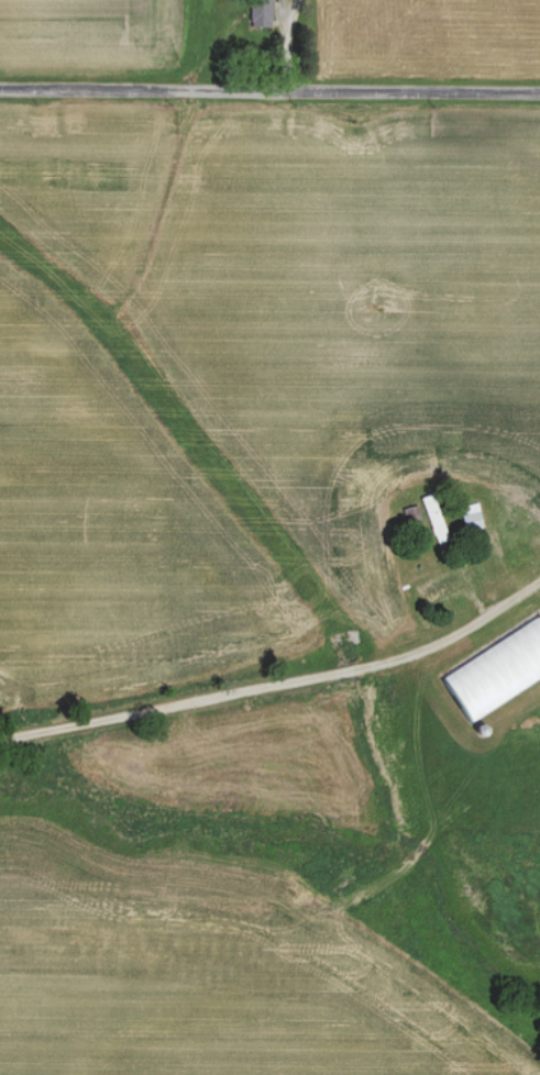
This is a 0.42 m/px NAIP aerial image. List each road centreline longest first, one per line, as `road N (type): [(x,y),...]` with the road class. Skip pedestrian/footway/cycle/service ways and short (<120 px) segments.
road 1 (residential): [(539,93),(0,90)]
road 2 (residential): [(0,739),(415,657),(482,625)]

